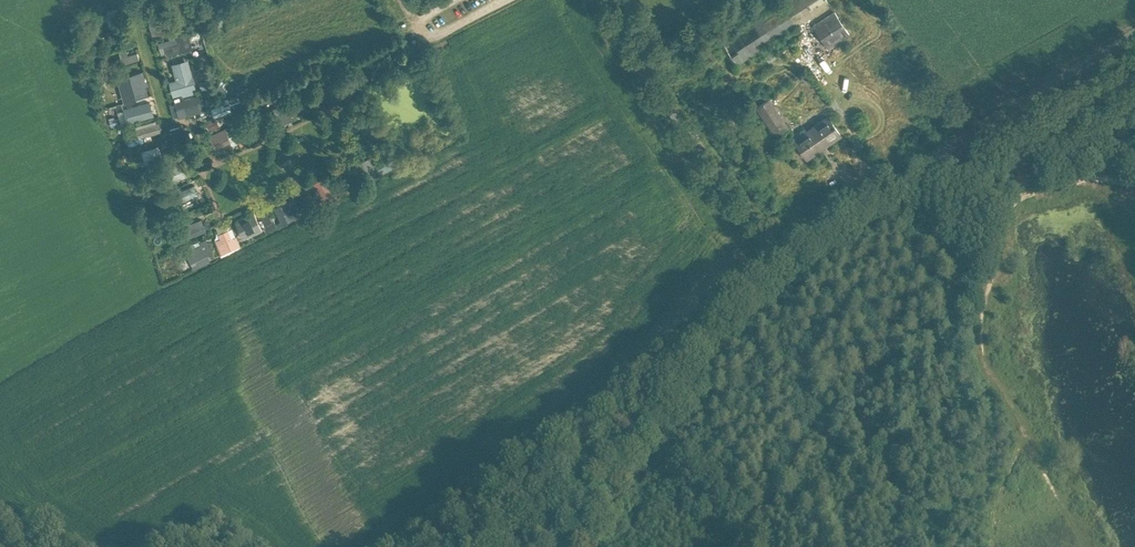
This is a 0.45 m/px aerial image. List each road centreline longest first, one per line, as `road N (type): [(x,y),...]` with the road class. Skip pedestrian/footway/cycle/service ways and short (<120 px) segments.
road 1 (residential): [(144,23),(174,121),(220,161),(353,101),(435,41),(515,0)]
road 2 (tertiary): [(1134,35),(954,146),(780,267)]
road 3 (tertiary): [(780,267),(701,349),(581,546)]
road 4 (unclassified): [(780,267),(606,0)]

